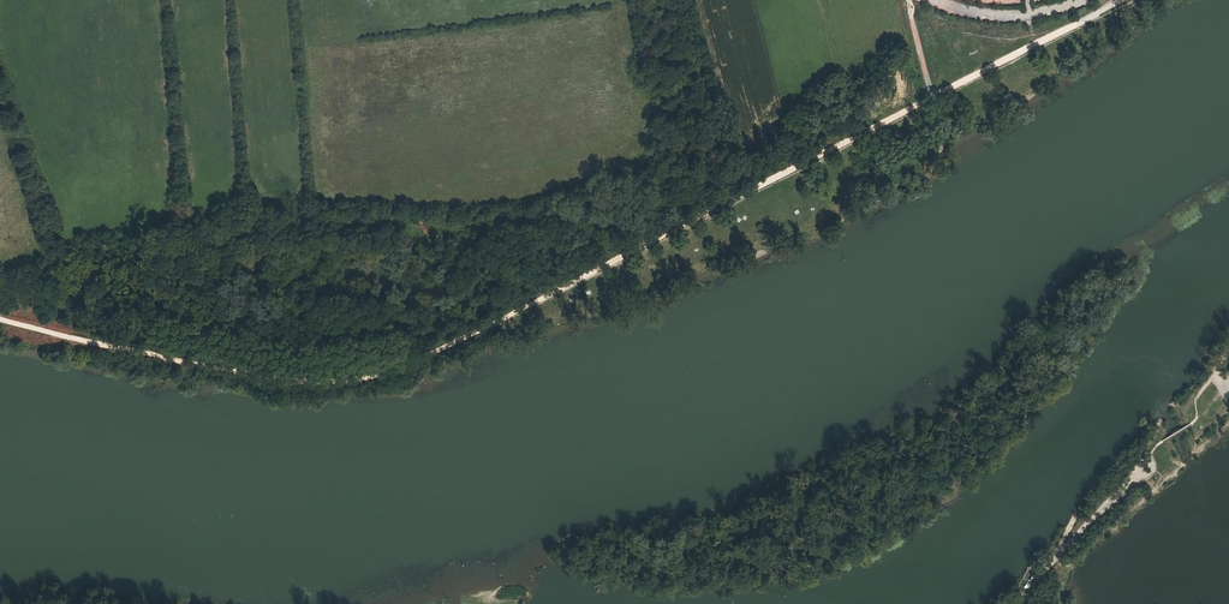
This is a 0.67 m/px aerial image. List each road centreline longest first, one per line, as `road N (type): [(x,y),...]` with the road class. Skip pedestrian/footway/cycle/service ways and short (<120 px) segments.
road 1 (track): [(1014,603),(1145,468)]

